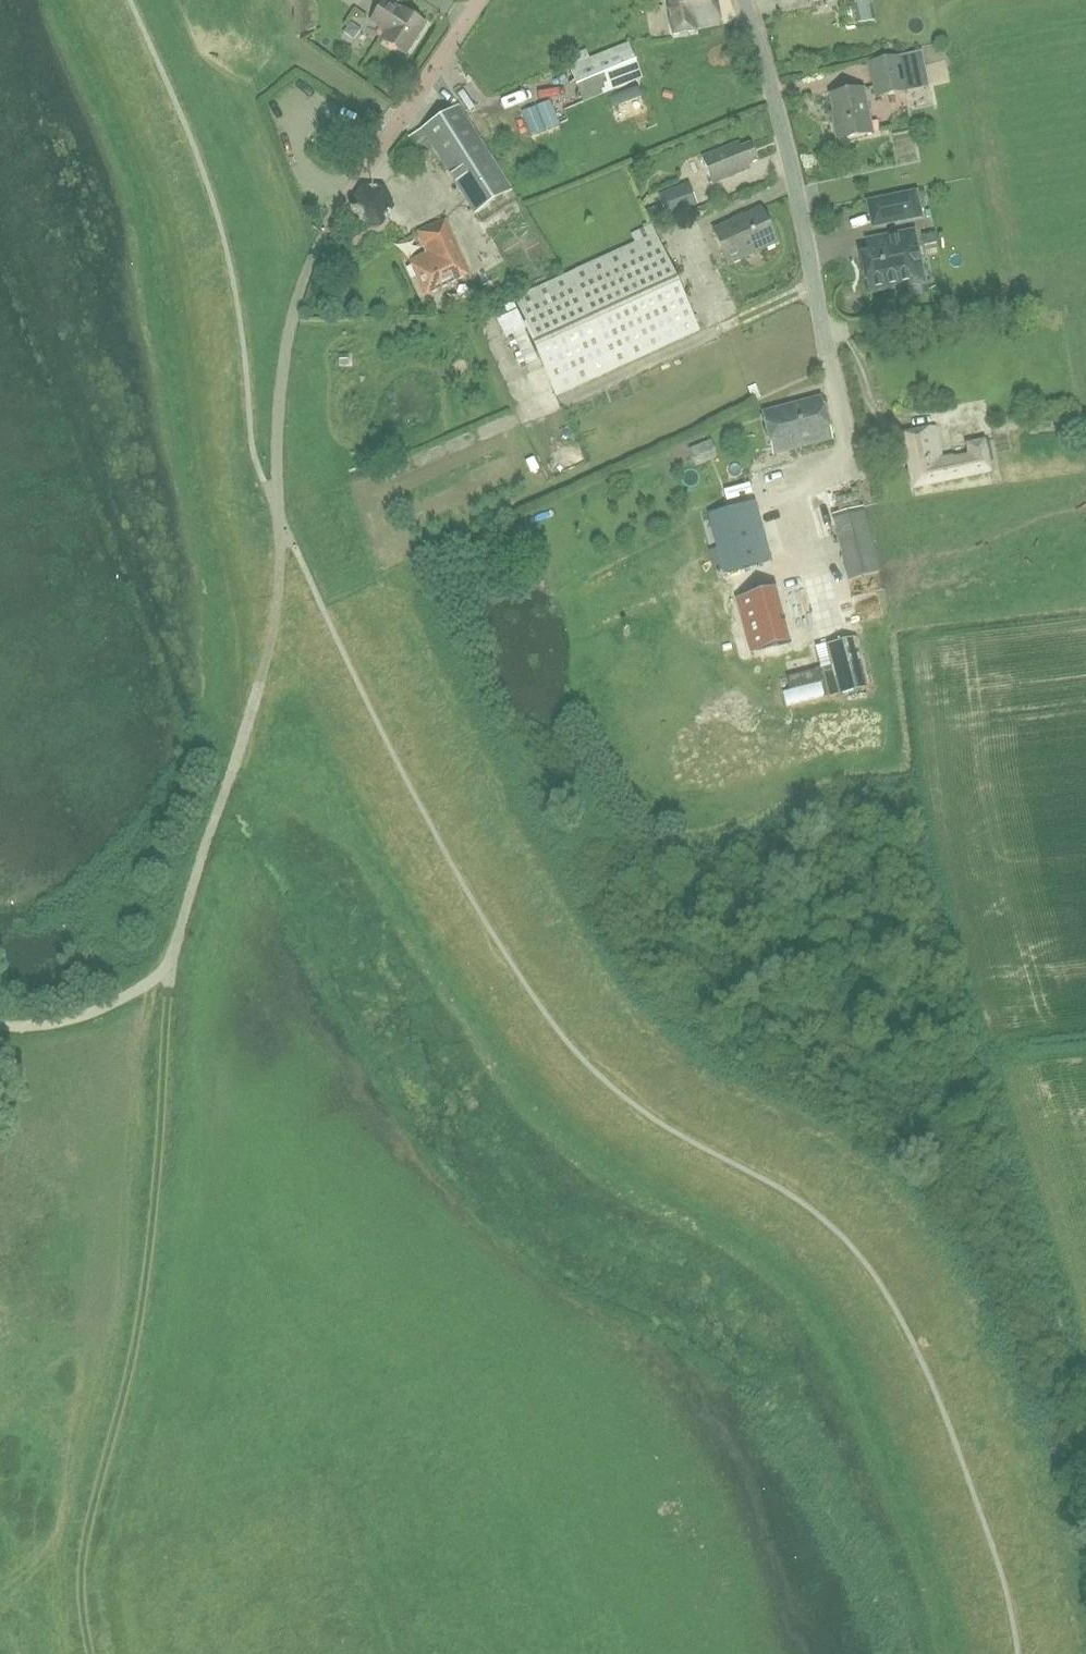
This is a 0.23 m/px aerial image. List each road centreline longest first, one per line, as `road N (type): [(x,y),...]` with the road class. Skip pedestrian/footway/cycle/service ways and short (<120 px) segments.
road 1 (track): [(97,1653),(78,1579),(161,1256),(171,966),(268,646),(280,520)]
road 2 (residential): [(280,520),(280,391),(310,252),(472,0)]
road 3 (residential): [(830,366),(775,96),(744,0)]
road 4 (track): [(171,966),(102,1007),(0,1024)]

